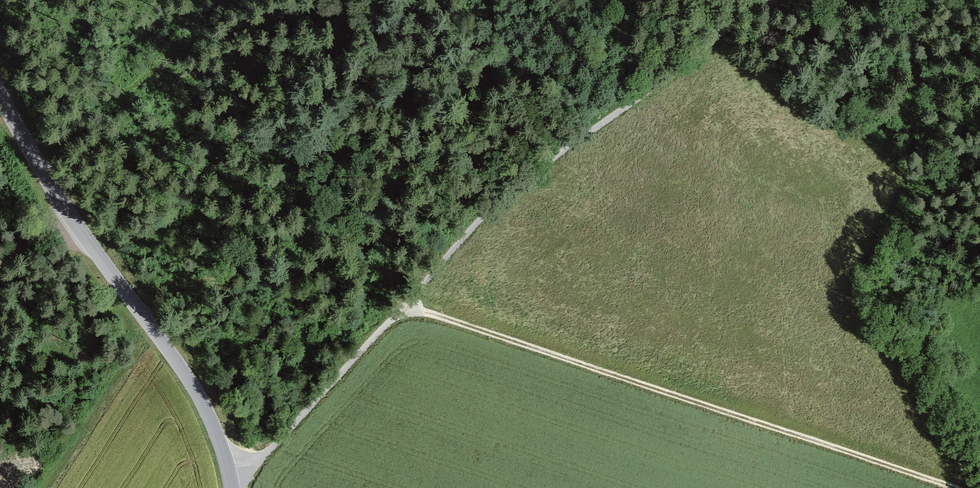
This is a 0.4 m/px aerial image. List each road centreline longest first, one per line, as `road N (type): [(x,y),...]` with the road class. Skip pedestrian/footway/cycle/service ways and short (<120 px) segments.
road 1 (track): [(941,487),(405,306),(502,196),(771,0)]
road 2 (tertiary): [(0,95),(87,242),(200,398),(233,487)]
road 3 (track): [(405,306),(232,484)]

